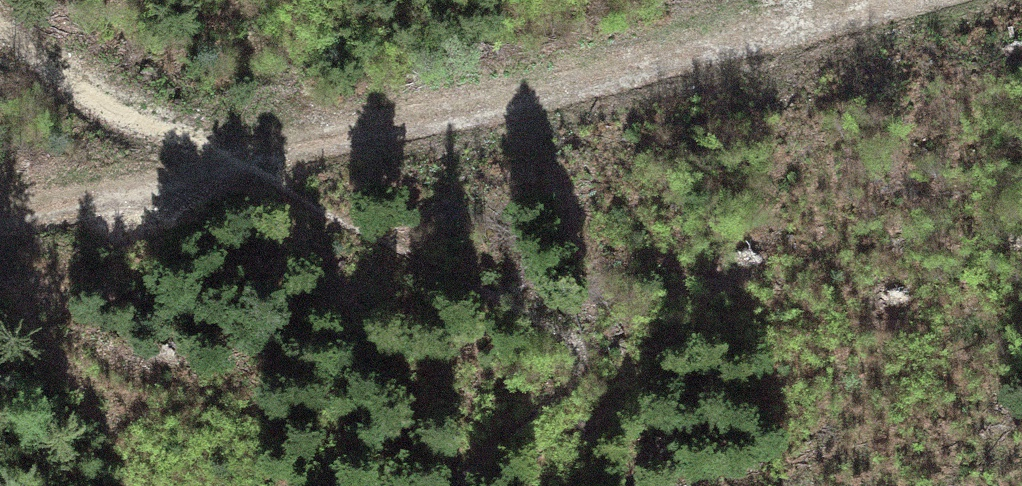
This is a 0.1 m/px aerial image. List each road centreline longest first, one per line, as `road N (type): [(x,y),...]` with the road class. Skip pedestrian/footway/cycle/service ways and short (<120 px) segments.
road 1 (track): [(0,216),(970,0)]
road 2 (track): [(454,485),(575,372),(574,339),(495,289),(233,164)]

